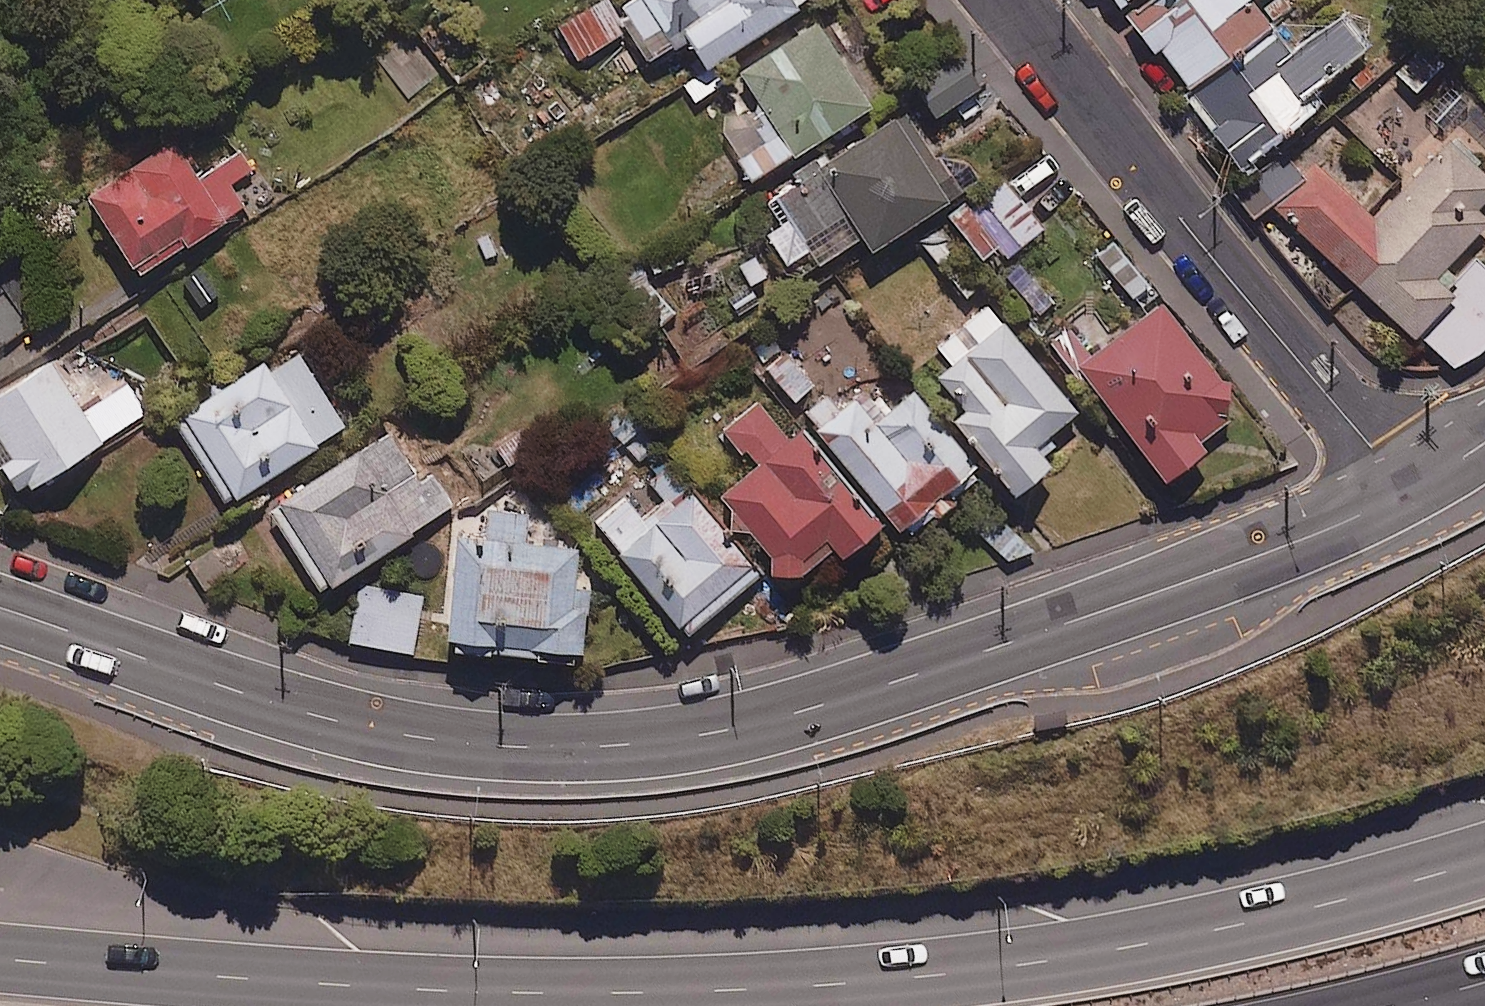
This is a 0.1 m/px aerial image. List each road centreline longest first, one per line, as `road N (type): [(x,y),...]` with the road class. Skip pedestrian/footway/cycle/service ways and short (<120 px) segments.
road 1 (motorway): [(0,956),(402,988),(727,988),(967,972),(1219,930),(1484,862)]
road 2 (secondary): [(0,606),(338,722),(516,745),(638,743),(749,727),(1133,601),(1303,537),(1412,483)]
road 3 (tertiary): [(1412,483),(1187,224),(1012,0)]

